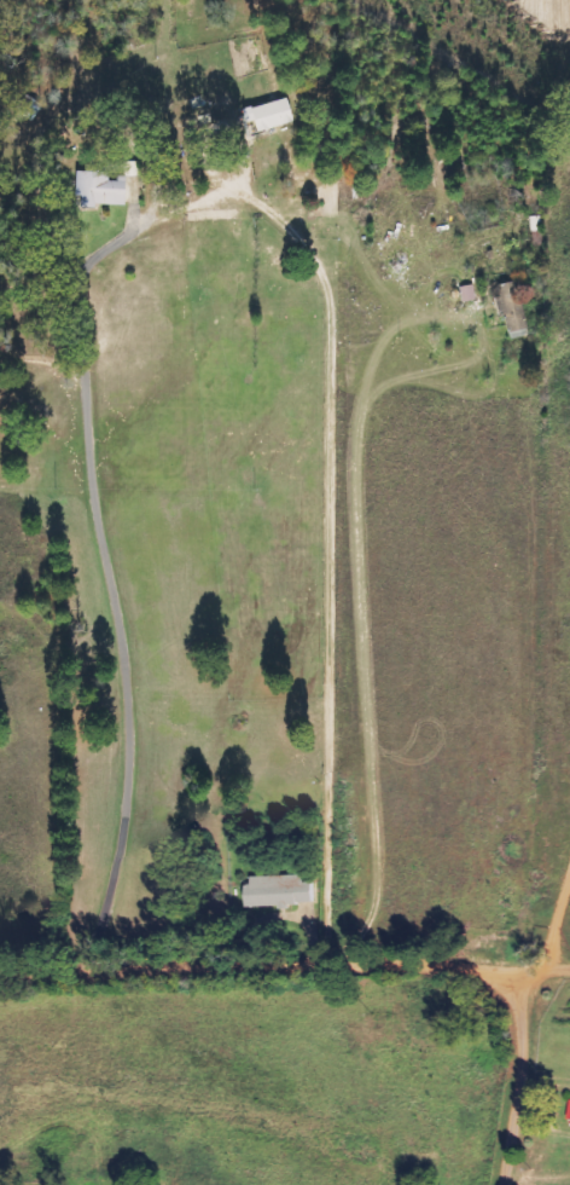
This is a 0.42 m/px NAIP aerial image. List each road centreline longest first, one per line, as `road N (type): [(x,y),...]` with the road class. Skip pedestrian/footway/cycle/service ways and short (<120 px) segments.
road 1 (residential): [(513,1184),(527,1036),(512,975),(0,975)]

